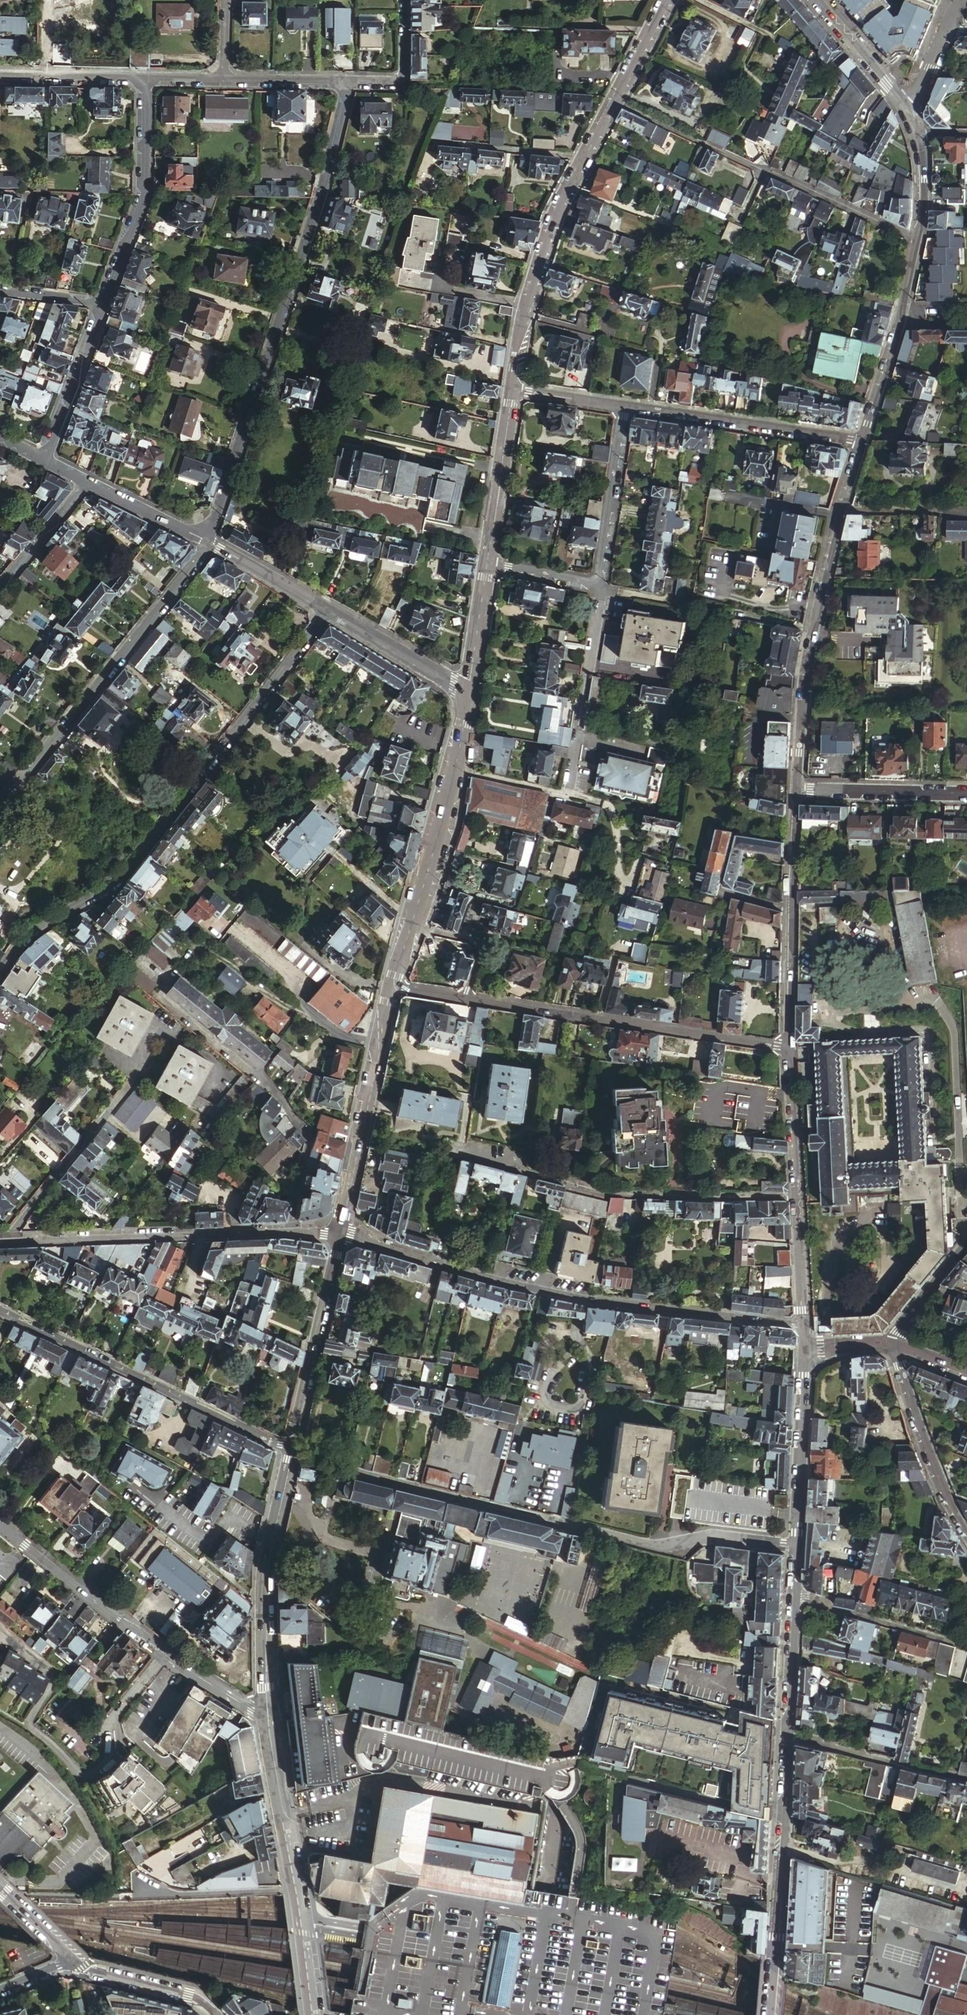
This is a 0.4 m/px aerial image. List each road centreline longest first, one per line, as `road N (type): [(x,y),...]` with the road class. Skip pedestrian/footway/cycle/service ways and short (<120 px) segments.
road 1 (residential): [(326,610),(123,877),(31,932),(0,971)]
road 2 (residential): [(348,83),(319,201),(208,542)]
road 3 (unclassified): [(339,1234),(577,1300),(803,1327)]
road 4 (tertiary): [(795,791),(815,632),(864,441)]
road 5 (residential): [(287,1232),(312,1124),(157,995),(164,985),(141,965)]
road 6 (unclassified): [(801,1197),(608,1194),(457,1154)]
road 7 (residential): [(0,804),(208,542)]
road 8 (residential): [(613,104),(916,241)]
road 9 (residential): [(791,1048),(464,998)]
road 10 (unclassified): [(290,1450),(0,1312)]
road 11 (tertiary): [(268,1722),(312,2014)]
road 12 (unclassified): [(2,1241),(287,1232)]
road 13 (tertiary): [(770,2014),(789,1734)]
road 14 (tertiary): [(290,1450),(263,1565),(260,1650),(268,1722)]
road 15 (tertiary): [(796,1600),(803,1348)]
road 16 (tertiary): [(389,987),(339,1234)]
road 17 (tertiary): [(469,692),(407,928)]
road 18 (residential): [(627,406),(864,441)]
road 19 (residential): [(146,80),(144,191),(103,304)]
road 20 (tertiary): [(339,1234),(290,1450)]
road 21 (tertiary): [(568,187),(529,299),(513,390)]
road 22 (residential): [(598,588),(565,795)]
road 23 (unclassified): [(161,1658),(0,1527)]
road 24 (unclassified): [(896,1347),(946,1508),(966,1541)]
road 25 (tertiary): [(864,441),(897,339),(916,241)]
road 26 (residential): [(128,1085),(2,1241)]
road 27 (residential): [(598,588),(627,406)]
road 28 (residential): [(966,1776),(789,1734)]
road 29 (tertiary): [(513,390),(487,566)]
road 30 (unclassified): [(966,1645),(796,1600)]
road 31 (unclassified): [(795,791),(966,794)]
road 32 (residential): [(103,304),(44,462)]
road 33 (residential): [(326,610),(469,692)]
road 34 (residential): [(215,2014),(194,1996),(69,1960)]
road 35 (residential): [(584,157),(432,143)]
road 36 (tertiary): [(801,1197),(791,1048)]
road 37 (tertiary): [(910,113),(816,0)]
road 38 (residential): [(0,77),(146,80)]
road 39 (tertiary): [(791,1048),(790,908)]
road 40 (residential): [(84,481),(208,542)]
road 41 (residential): [(208,542),(326,610)]
road 42 (tertiary): [(789,1734),(796,1600)]
road 43 (residential): [(407,928),(481,945),(464,998)]
road 44 (residential): [(84,481),(3,583)]
road 45 (tertiary): [(803,1327),(801,1197)]
road 46 (unclassified): [(966,1238),(896,1347)]
road 47 (tertiary): [(487,566),(469,692)]
road 48 (unclassified): [(161,1658),(268,1722)]
road 49 (residential): [(225,81),(348,83)]

